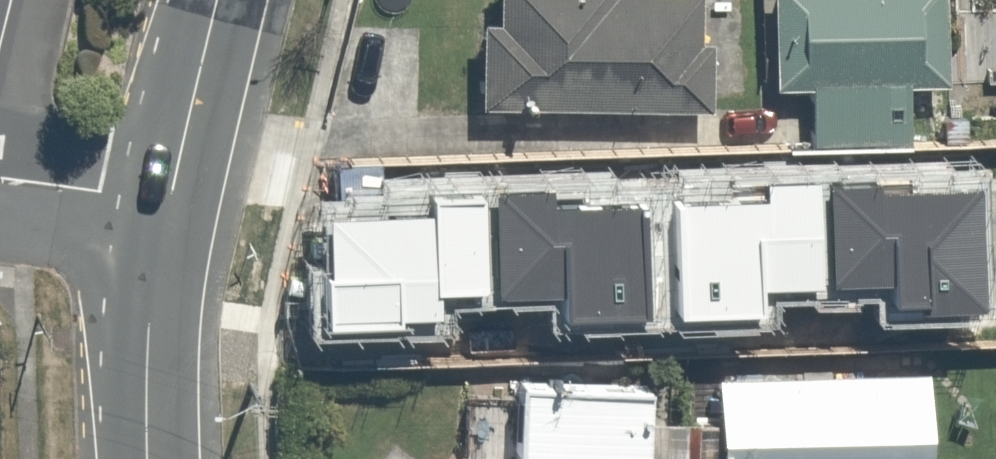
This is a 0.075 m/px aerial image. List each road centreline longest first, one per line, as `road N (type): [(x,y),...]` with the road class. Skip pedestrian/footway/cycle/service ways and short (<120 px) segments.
road 1 (tertiary): [(170,203),(152,301),(146,458)]
road 2 (secondary): [(211,0),(170,203)]
road 3 (residential): [(170,203),(0,183)]

